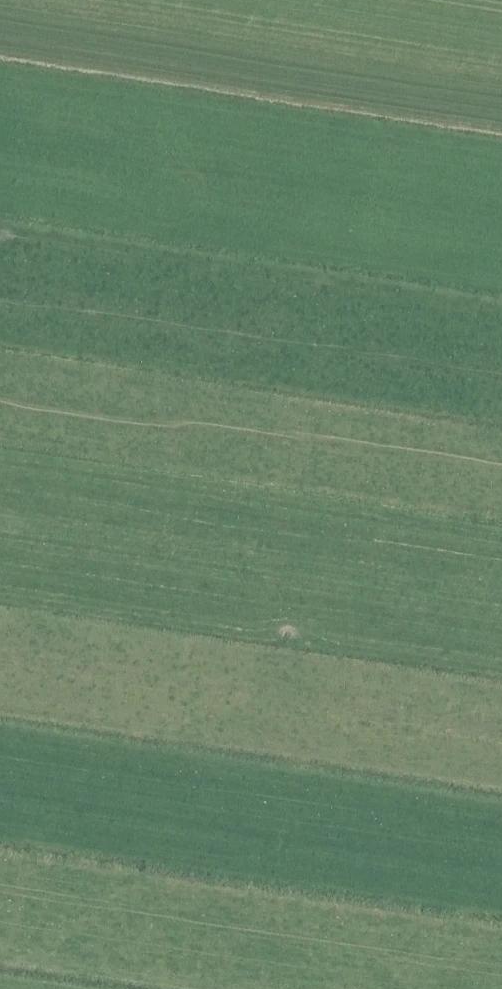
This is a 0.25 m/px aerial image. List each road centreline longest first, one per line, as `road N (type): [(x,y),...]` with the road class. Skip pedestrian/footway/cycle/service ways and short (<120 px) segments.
road 1 (track): [(0,381),(501,460)]

